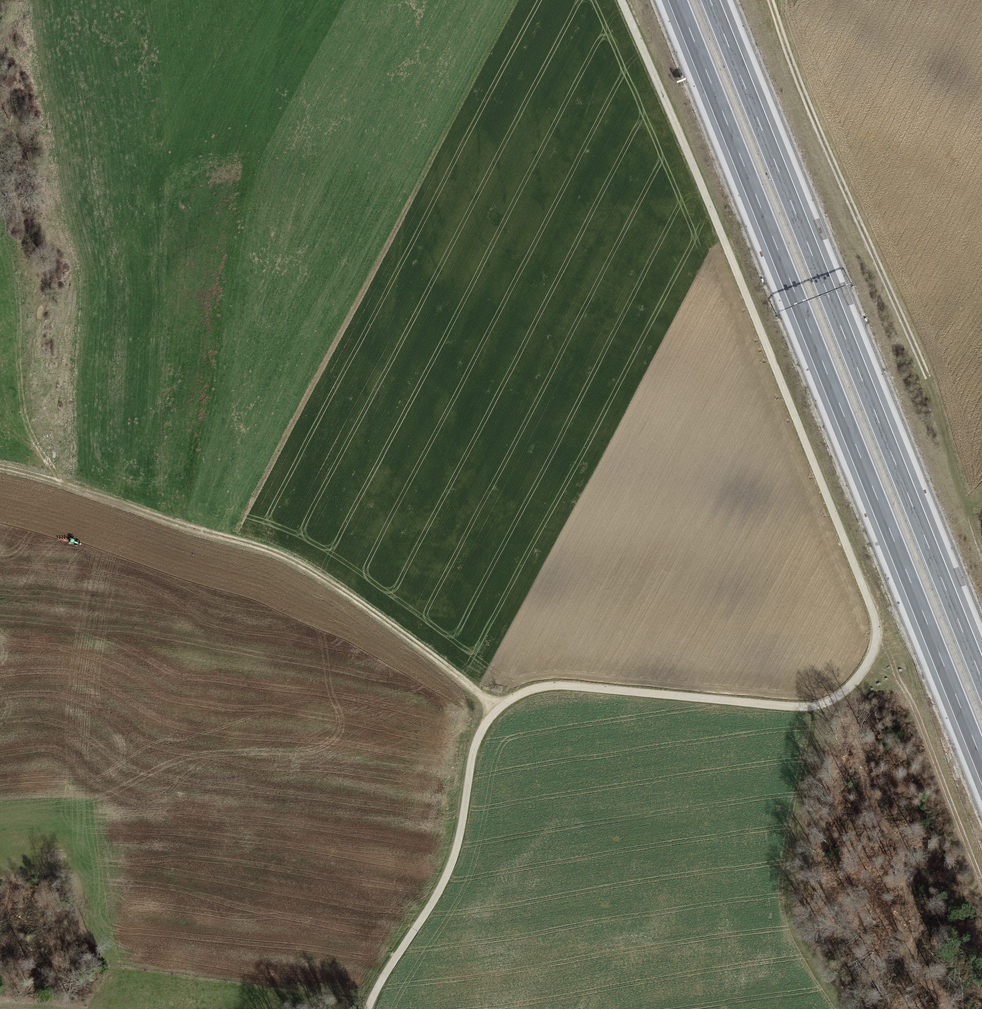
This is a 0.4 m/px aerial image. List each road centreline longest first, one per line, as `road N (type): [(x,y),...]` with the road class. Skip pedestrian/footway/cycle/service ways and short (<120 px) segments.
road 1 (unclassified): [(368,1008),(443,884),(475,747),(512,698),(566,686),(821,705),(851,684),(874,647),(871,606),(621,0)]
road 2 (motorway): [(678,0),(981,761)]
road 3 (motorway): [(981,679),(711,0)]
road 4 (track): [(498,709),(293,563),(0,468)]
road 5 (track): [(769,0),(925,371)]
road 6 (track): [(63,483),(50,474),(24,420),(14,276),(0,232)]
road 7 (track): [(981,881),(905,674)]
road 8 (track): [(981,558),(925,371)]

